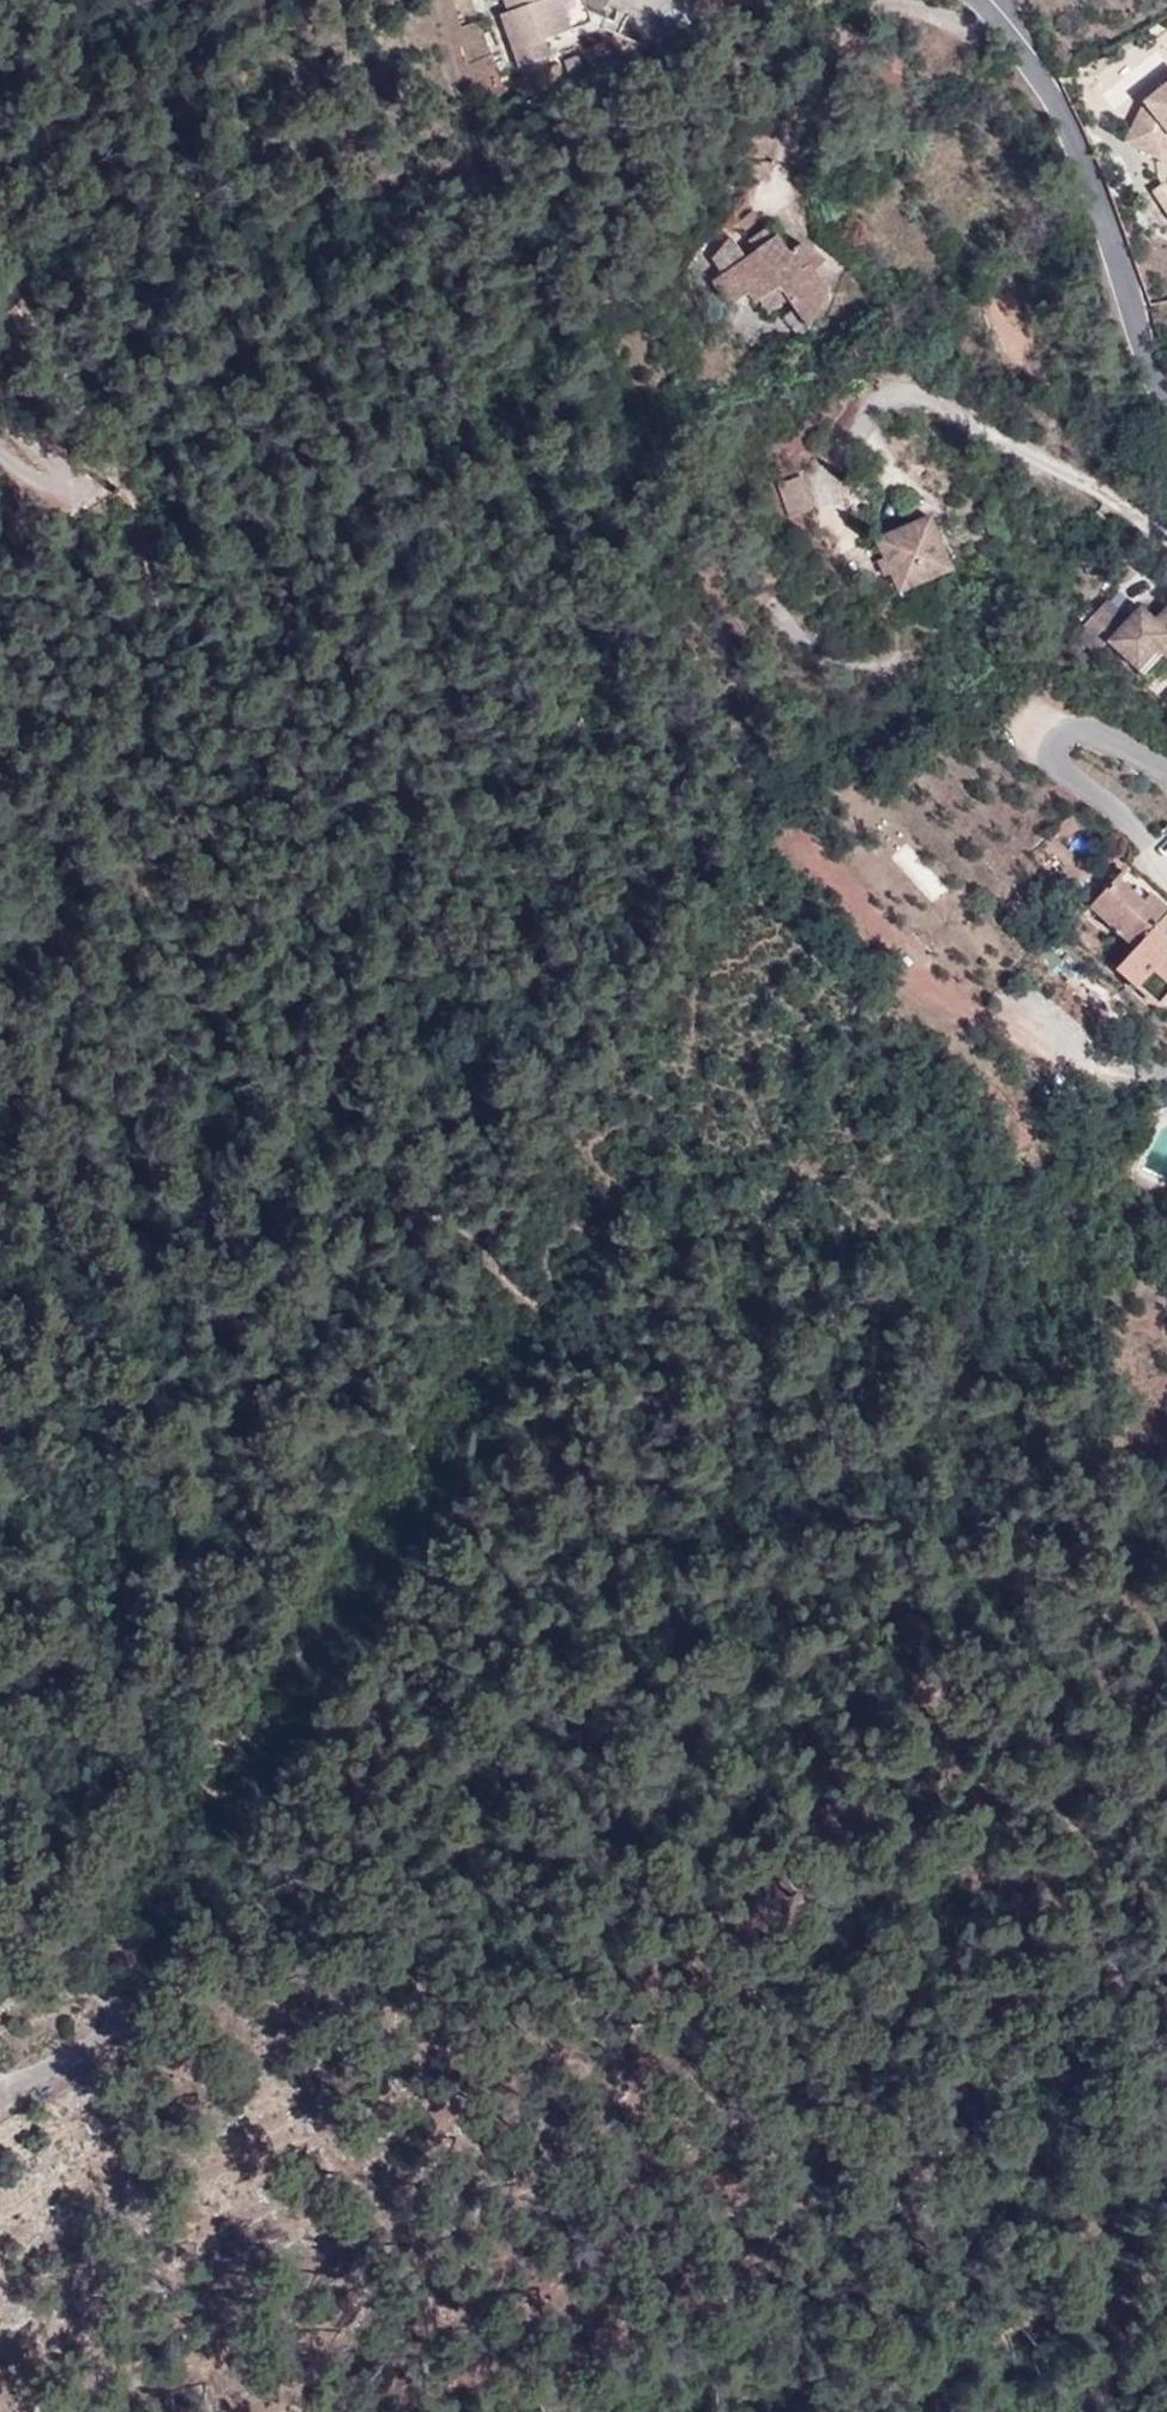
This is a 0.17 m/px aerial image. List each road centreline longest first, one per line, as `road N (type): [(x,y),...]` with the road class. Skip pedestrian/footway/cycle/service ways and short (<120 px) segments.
road 1 (residential): [(979,0),(1006,26),(1102,189),(1145,356),(1166,390)]
road 2 (residential): [(1166,767),(1072,716),(1036,715),(1025,737),(1053,769),(1118,804)]

